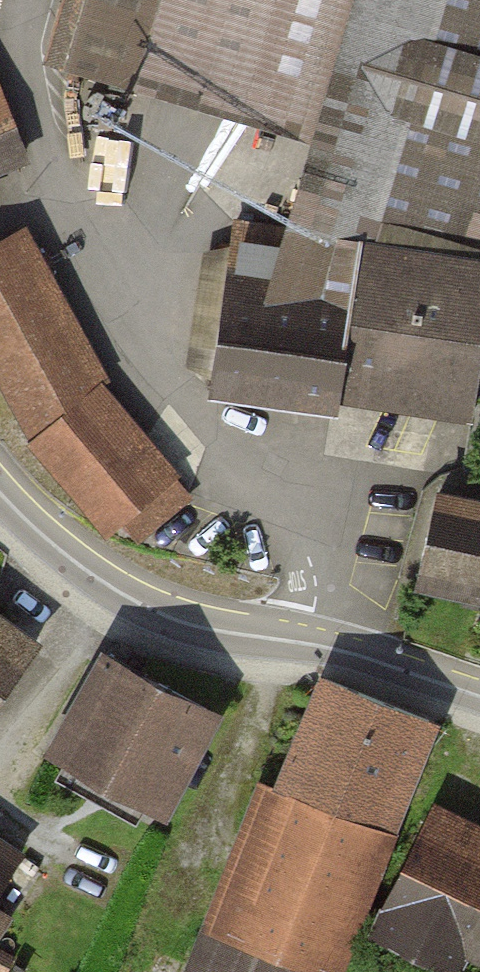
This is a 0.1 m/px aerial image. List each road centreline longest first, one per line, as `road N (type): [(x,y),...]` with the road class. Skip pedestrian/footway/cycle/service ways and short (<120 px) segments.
road 1 (residential): [(29,0),(25,50),(50,162),(170,389),(292,512),(307,540),(317,590),(309,634)]
road 2 (residential): [(0,477),(54,535),(128,585),(184,612),(309,634)]
road 3 (residential): [(309,634),(479,687)]

